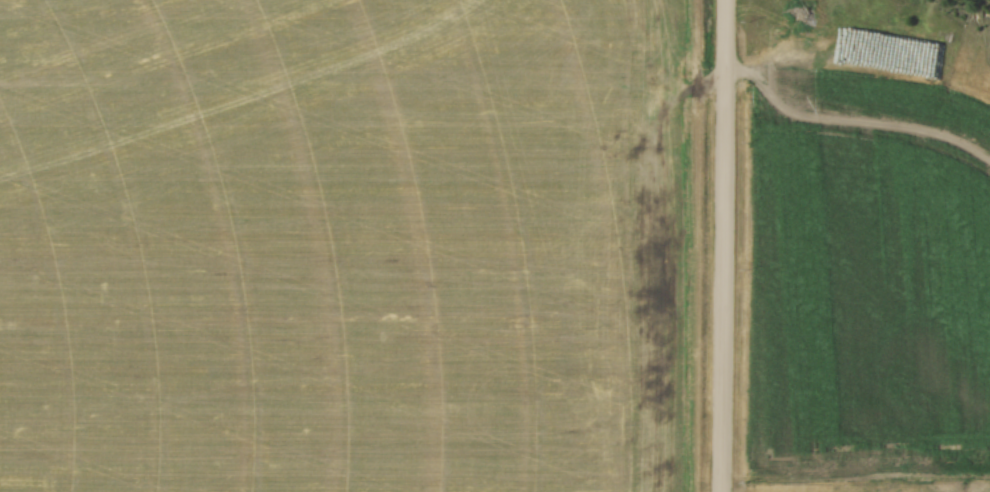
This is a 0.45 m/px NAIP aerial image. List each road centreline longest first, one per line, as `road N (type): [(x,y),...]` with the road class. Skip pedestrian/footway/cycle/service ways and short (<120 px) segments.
road 1 (residential): [(721,491),(726,0)]

